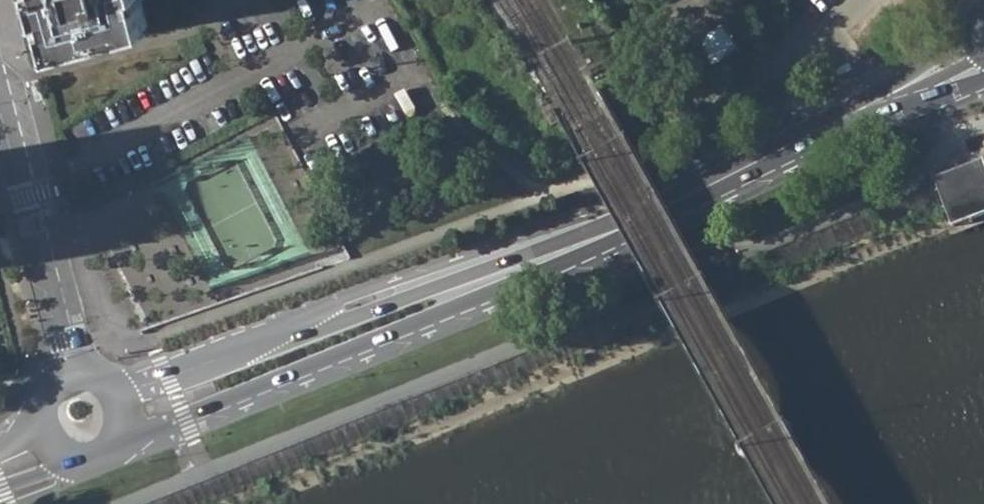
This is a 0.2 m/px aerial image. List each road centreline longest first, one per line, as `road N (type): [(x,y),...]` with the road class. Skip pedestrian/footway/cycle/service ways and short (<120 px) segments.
road 1 (primary): [(126,438),(438,314),(597,238)]
road 2 (primary): [(597,238),(115,386)]
road 3 (primary): [(597,238),(875,102)]
road 4 (residential): [(76,374),(0,110)]

